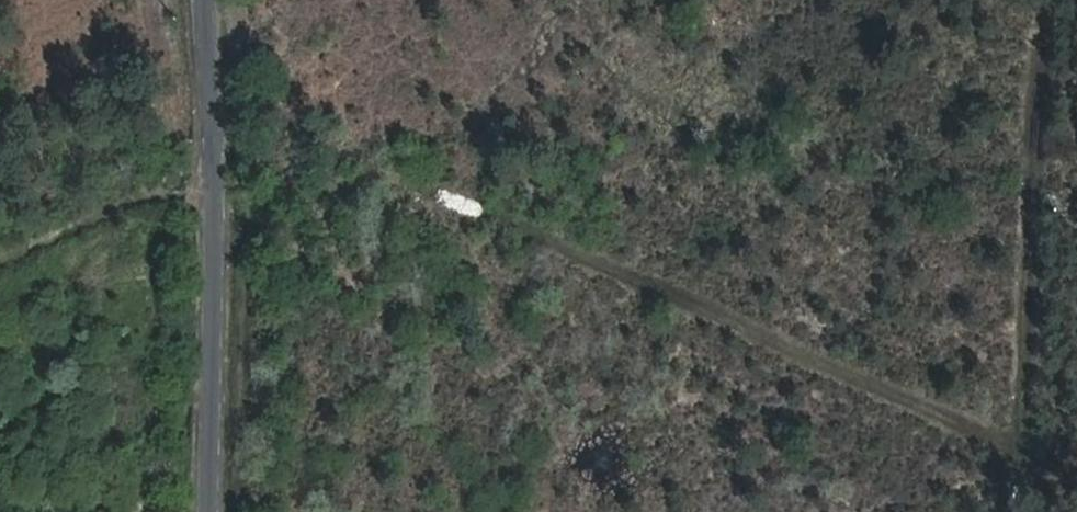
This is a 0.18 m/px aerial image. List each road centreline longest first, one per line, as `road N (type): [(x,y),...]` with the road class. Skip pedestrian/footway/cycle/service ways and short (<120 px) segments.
road 1 (track): [(1076,451),(418,155),(0,274)]
road 2 (residential): [(227,0),(237,206),(222,511)]
road 3 (track): [(1046,0),(1023,427)]

